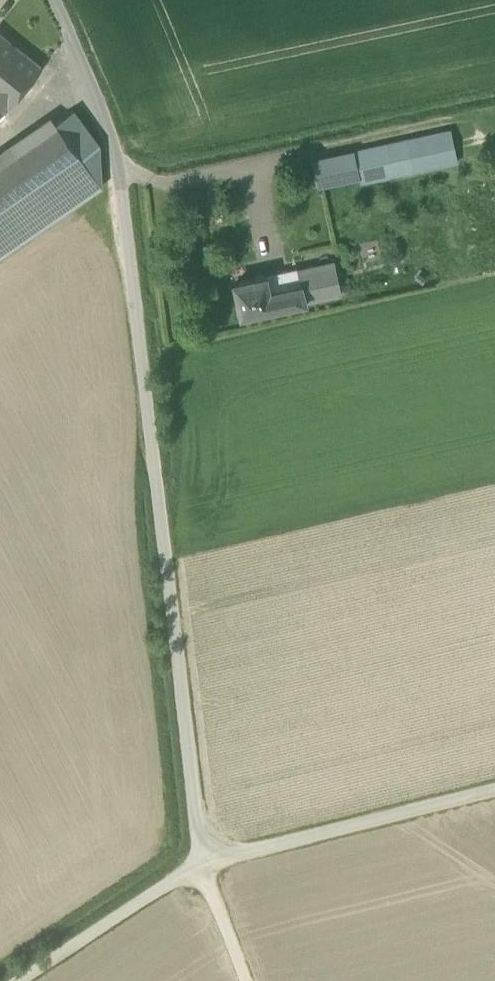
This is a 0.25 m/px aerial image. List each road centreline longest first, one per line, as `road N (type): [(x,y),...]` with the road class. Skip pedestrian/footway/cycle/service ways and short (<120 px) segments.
road 1 (unclassified): [(202,862),(119,155),(52,0)]
road 2 (unclassified): [(494,791),(202,862)]
road 3 (unclassified): [(202,862),(21,980)]
road 4 (track): [(245,980),(202,862)]

